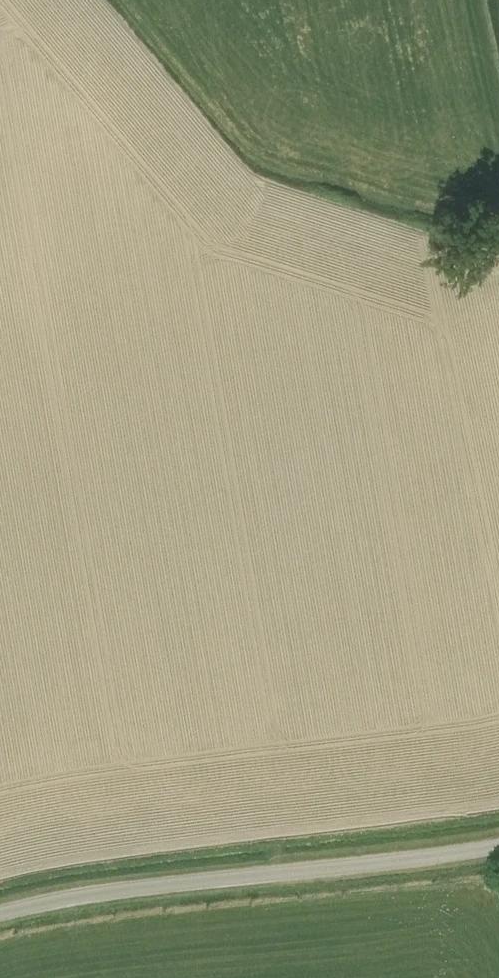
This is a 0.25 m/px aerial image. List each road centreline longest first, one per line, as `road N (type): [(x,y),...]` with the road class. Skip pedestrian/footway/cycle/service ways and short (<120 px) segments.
road 1 (unclassified): [(498,848),(121,891),(0,913)]

